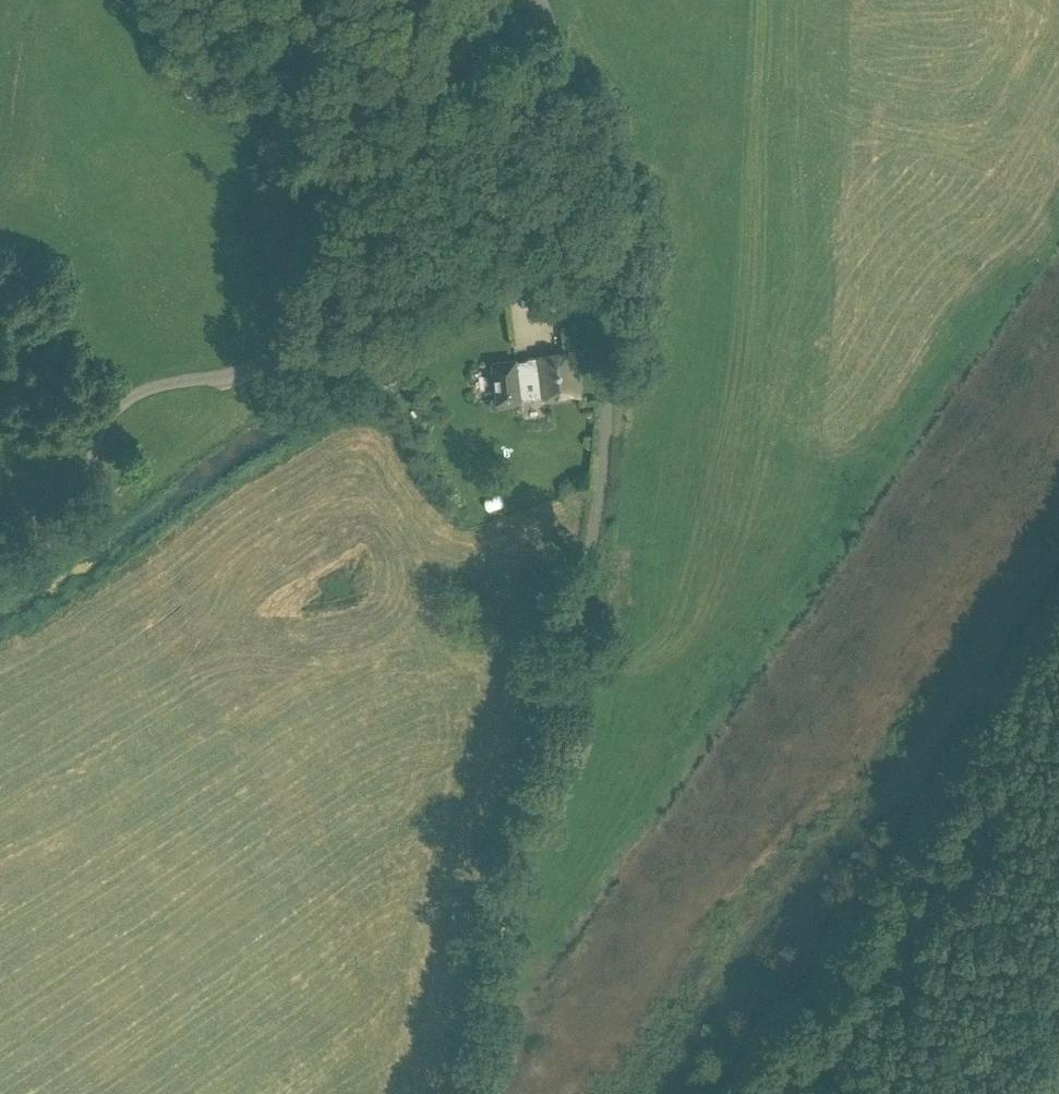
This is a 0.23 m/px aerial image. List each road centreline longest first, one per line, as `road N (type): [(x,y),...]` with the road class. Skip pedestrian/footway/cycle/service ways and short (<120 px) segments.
road 1 (track): [(363,249),(379,134),(365,56),(332,0)]

